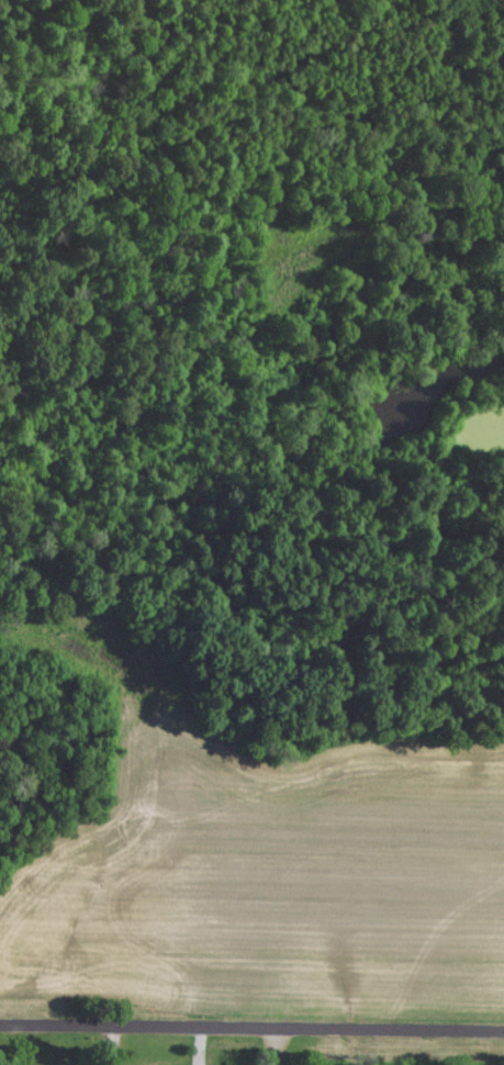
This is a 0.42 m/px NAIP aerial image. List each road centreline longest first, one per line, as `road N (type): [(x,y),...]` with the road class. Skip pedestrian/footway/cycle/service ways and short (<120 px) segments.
road 1 (residential): [(0,1020),(503,1030)]

